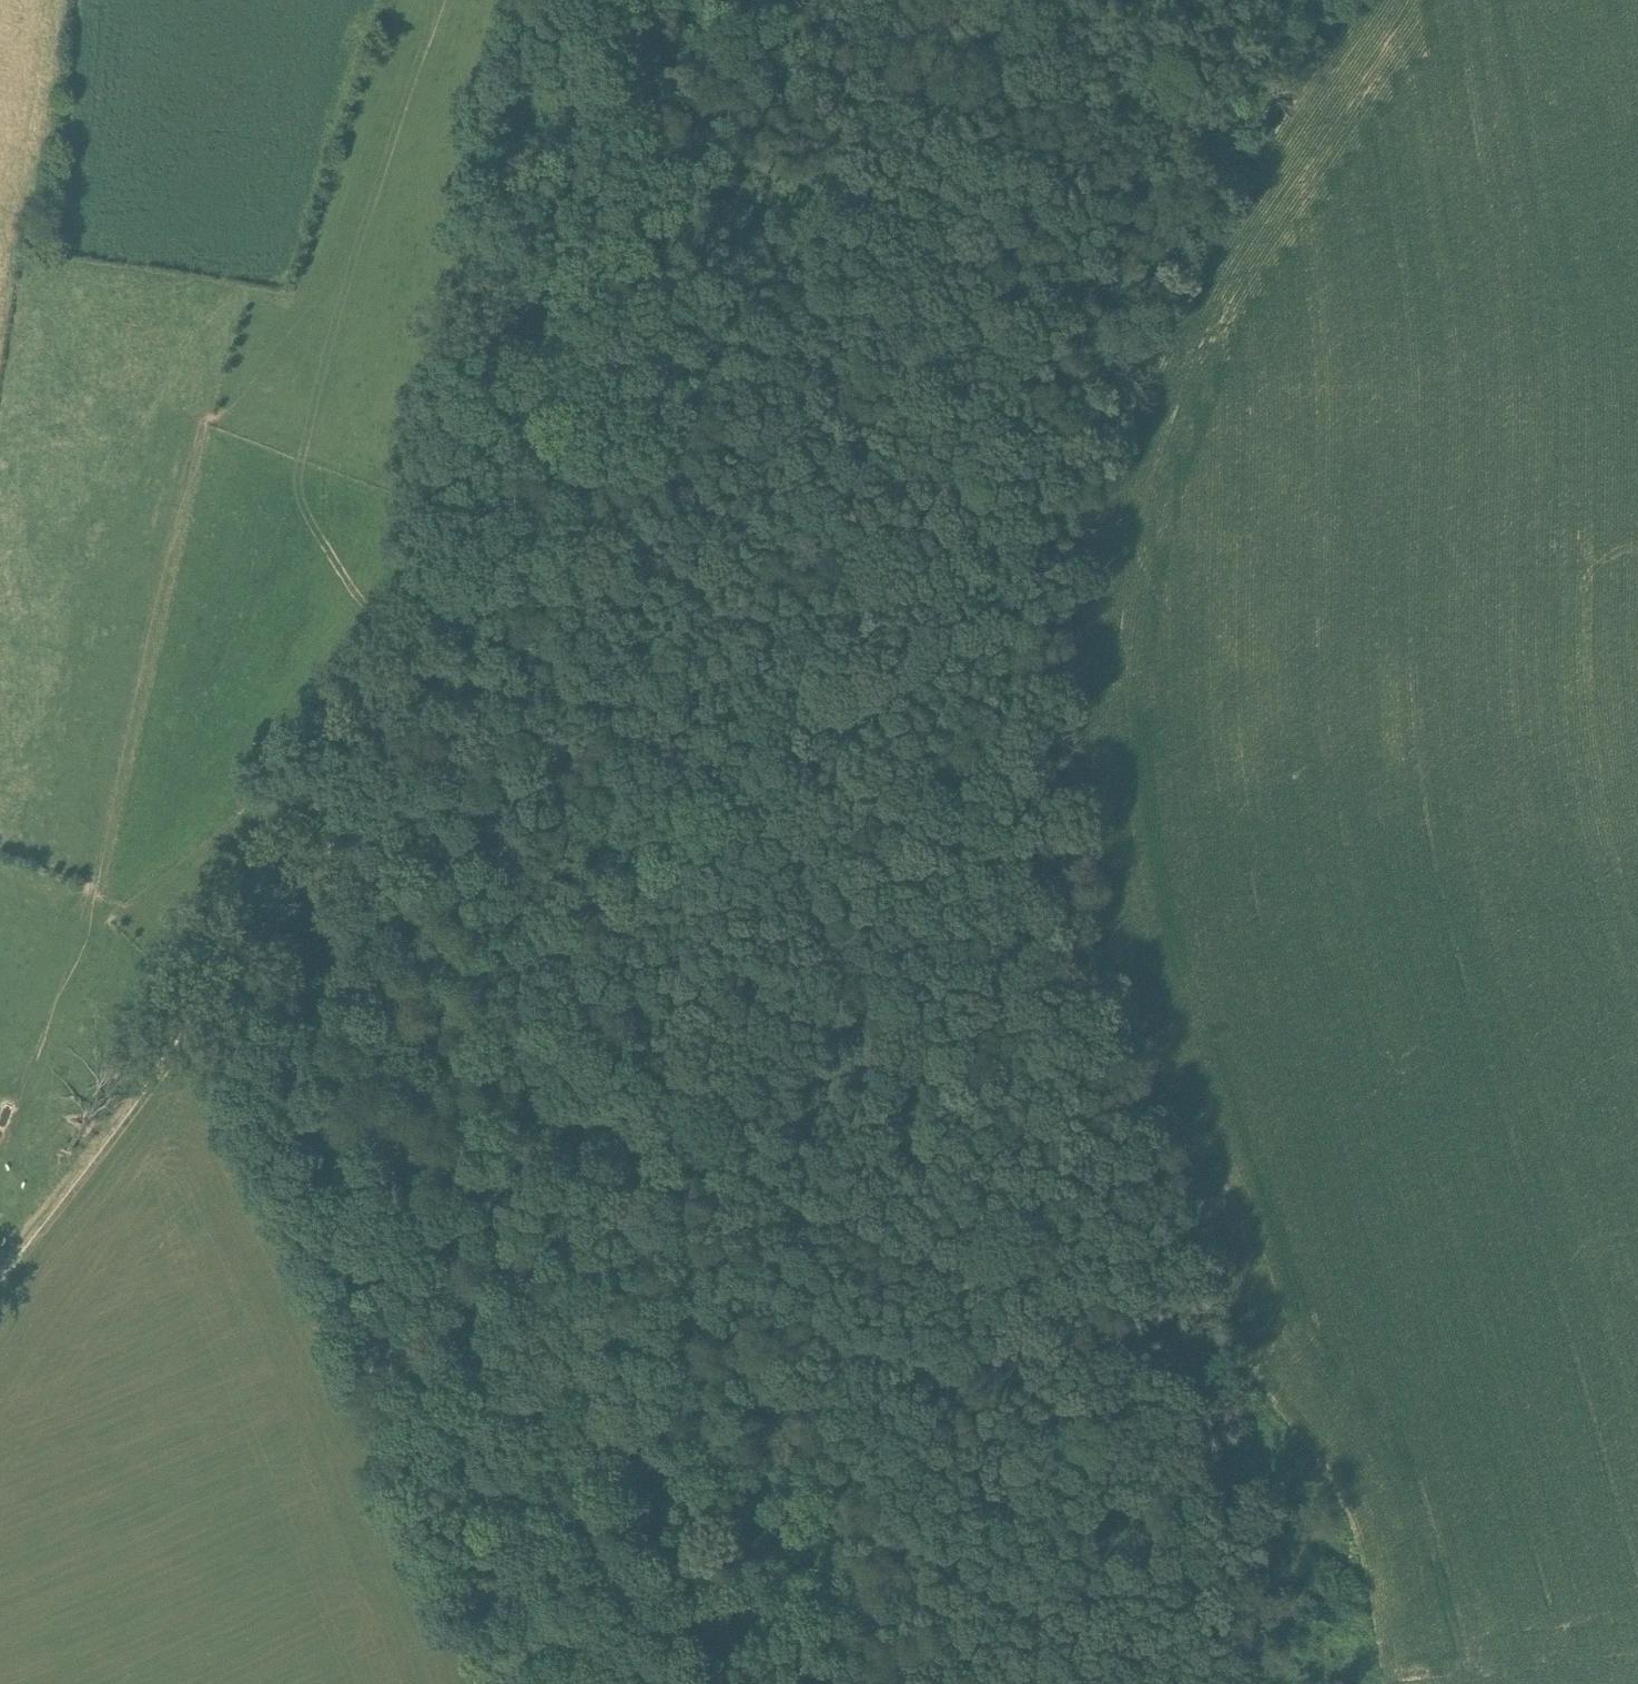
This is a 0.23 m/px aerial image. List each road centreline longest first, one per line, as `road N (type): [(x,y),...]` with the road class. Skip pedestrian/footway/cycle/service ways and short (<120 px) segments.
road 1 (track): [(919,1683),(449,709)]
road 2 (track): [(656,0),(562,202),(547,254),(490,489),(486,558),(447,664),(449,709)]
road 3 (track): [(449,709),(356,830),(311,870),(0,1278)]

